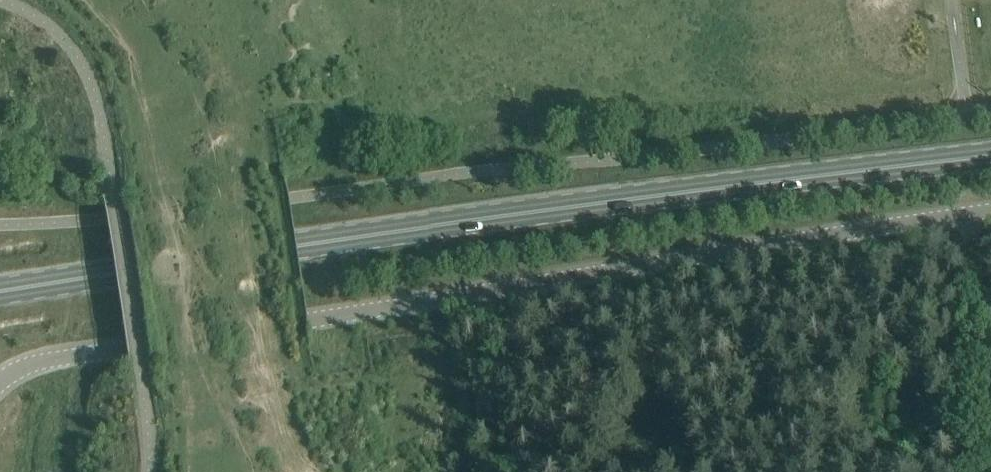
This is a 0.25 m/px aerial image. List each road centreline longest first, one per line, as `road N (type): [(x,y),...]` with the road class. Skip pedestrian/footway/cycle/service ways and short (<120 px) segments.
road 1 (unclassified): [(0,381),(88,351),(990,211)]
road 2 (primary): [(990,156),(552,208),(0,290)]

